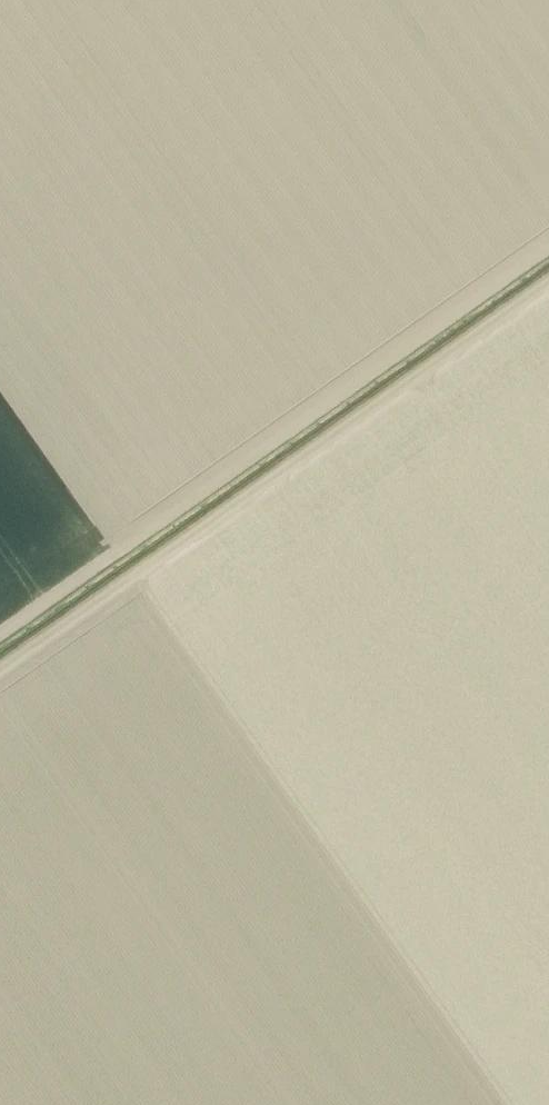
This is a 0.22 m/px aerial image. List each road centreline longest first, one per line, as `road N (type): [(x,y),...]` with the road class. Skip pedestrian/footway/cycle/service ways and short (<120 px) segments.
road 1 (track): [(548,283),(0,672)]

